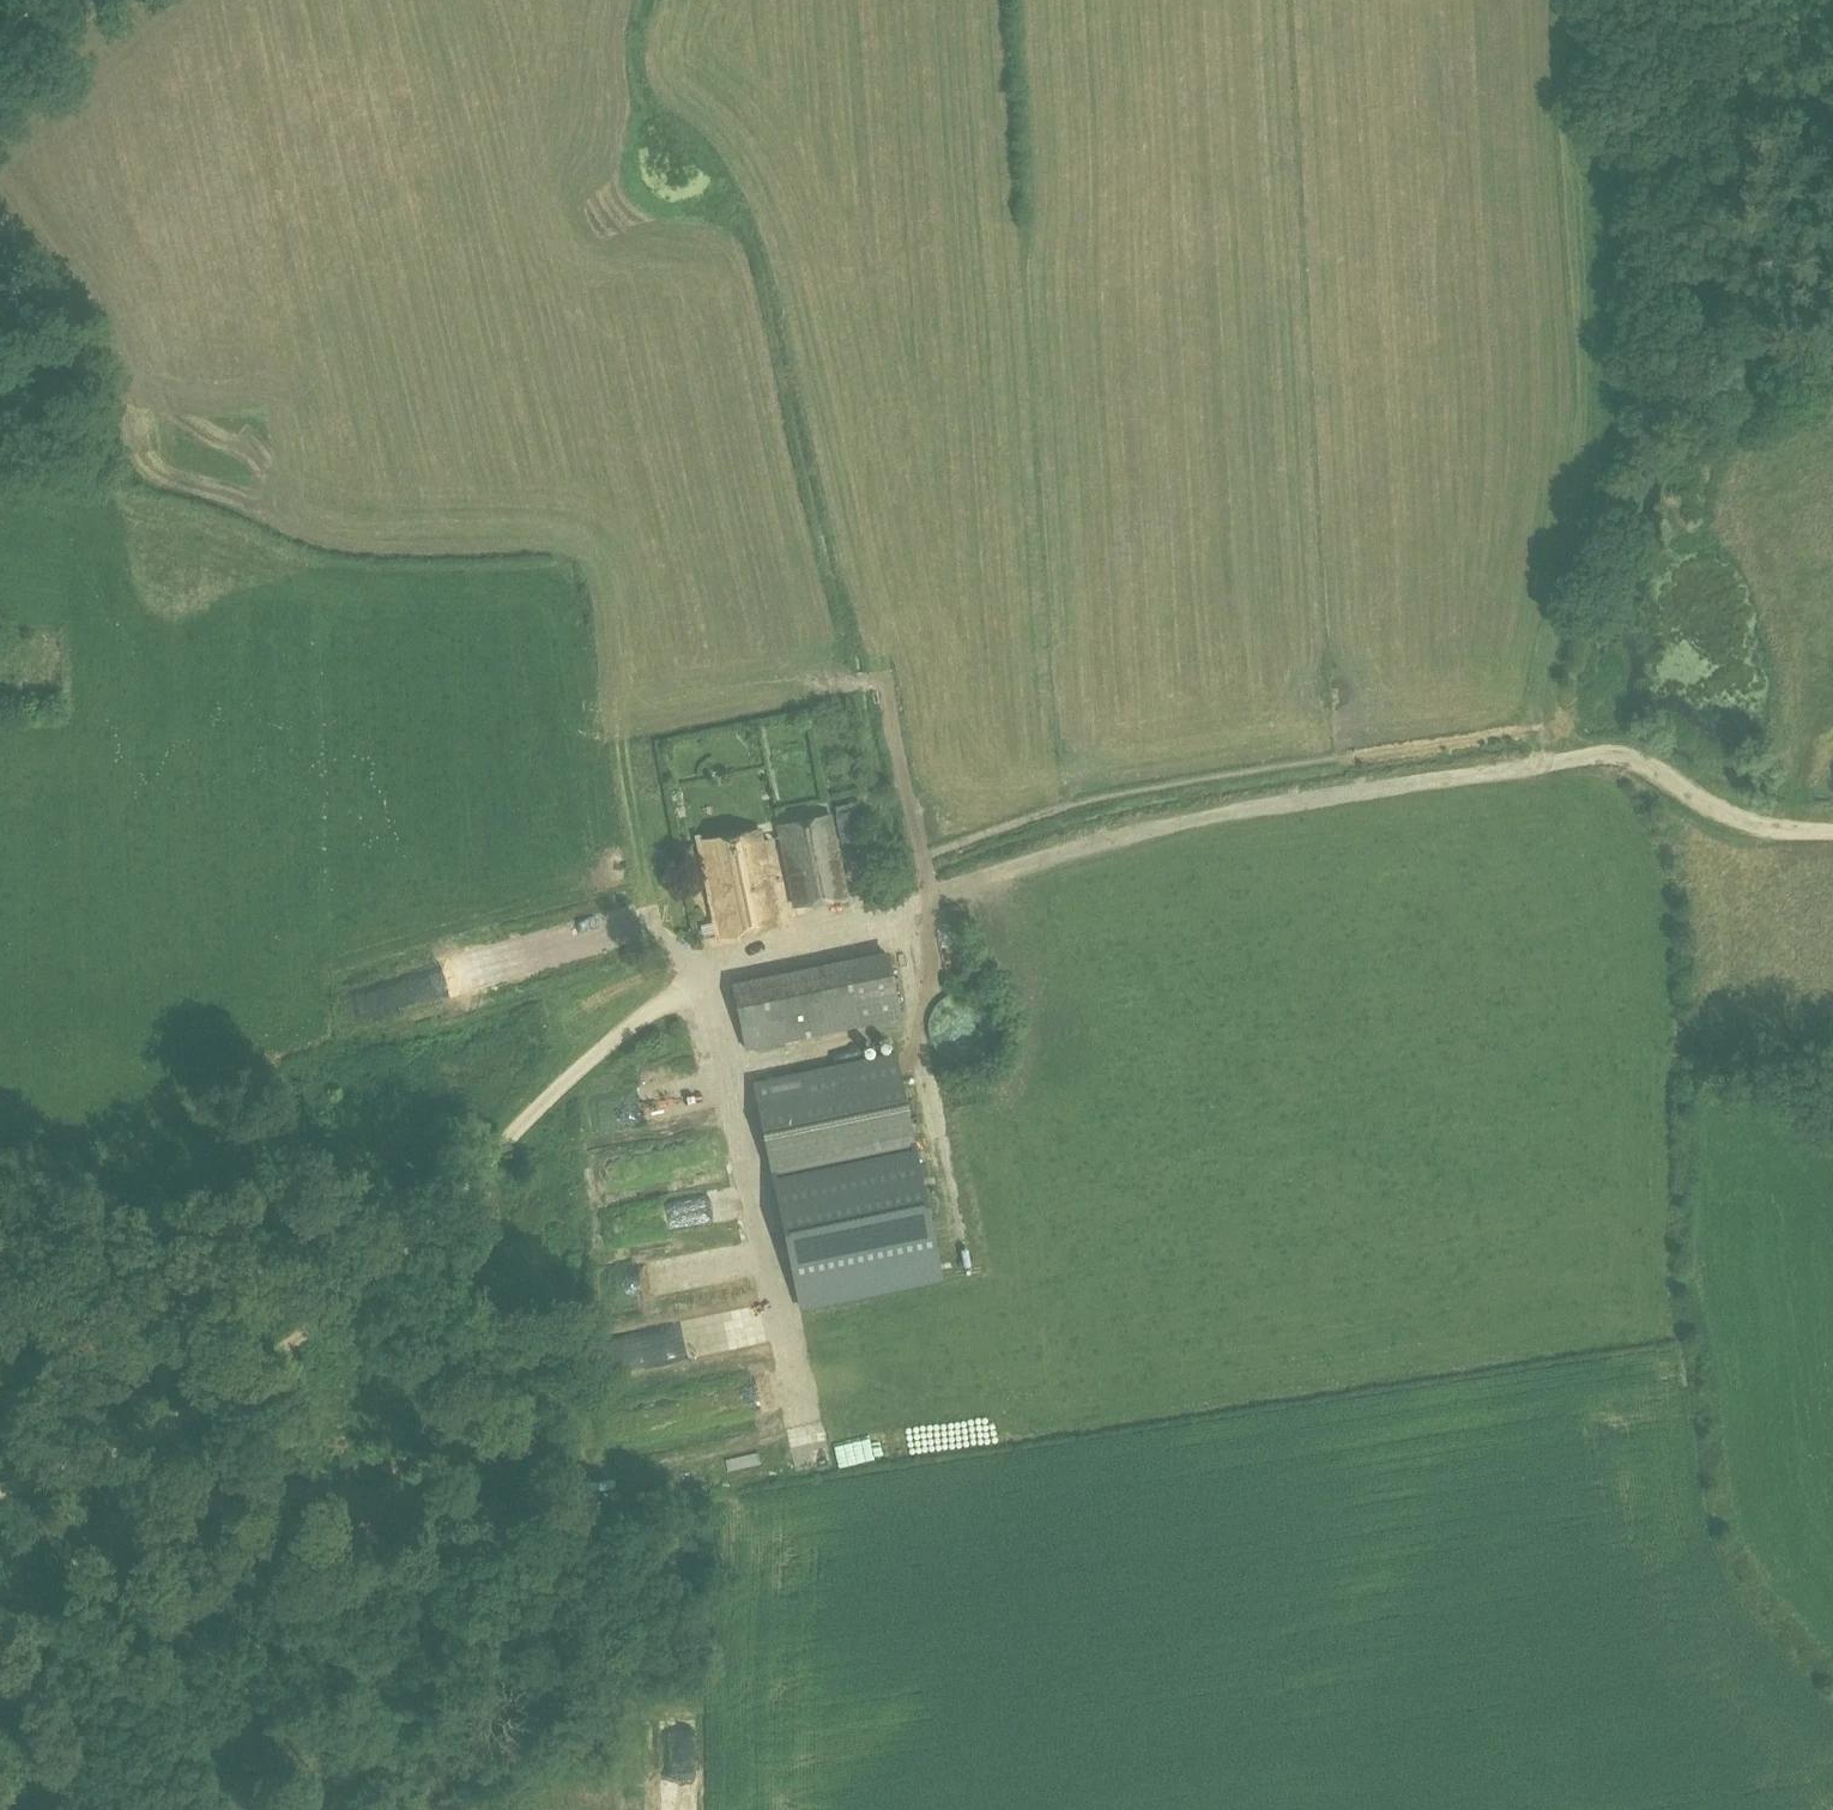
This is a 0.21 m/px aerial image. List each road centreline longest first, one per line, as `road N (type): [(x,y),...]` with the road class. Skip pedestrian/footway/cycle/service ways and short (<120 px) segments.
road 1 (track): [(0,1495),(134,1600),(348,1748),(420,1809)]

